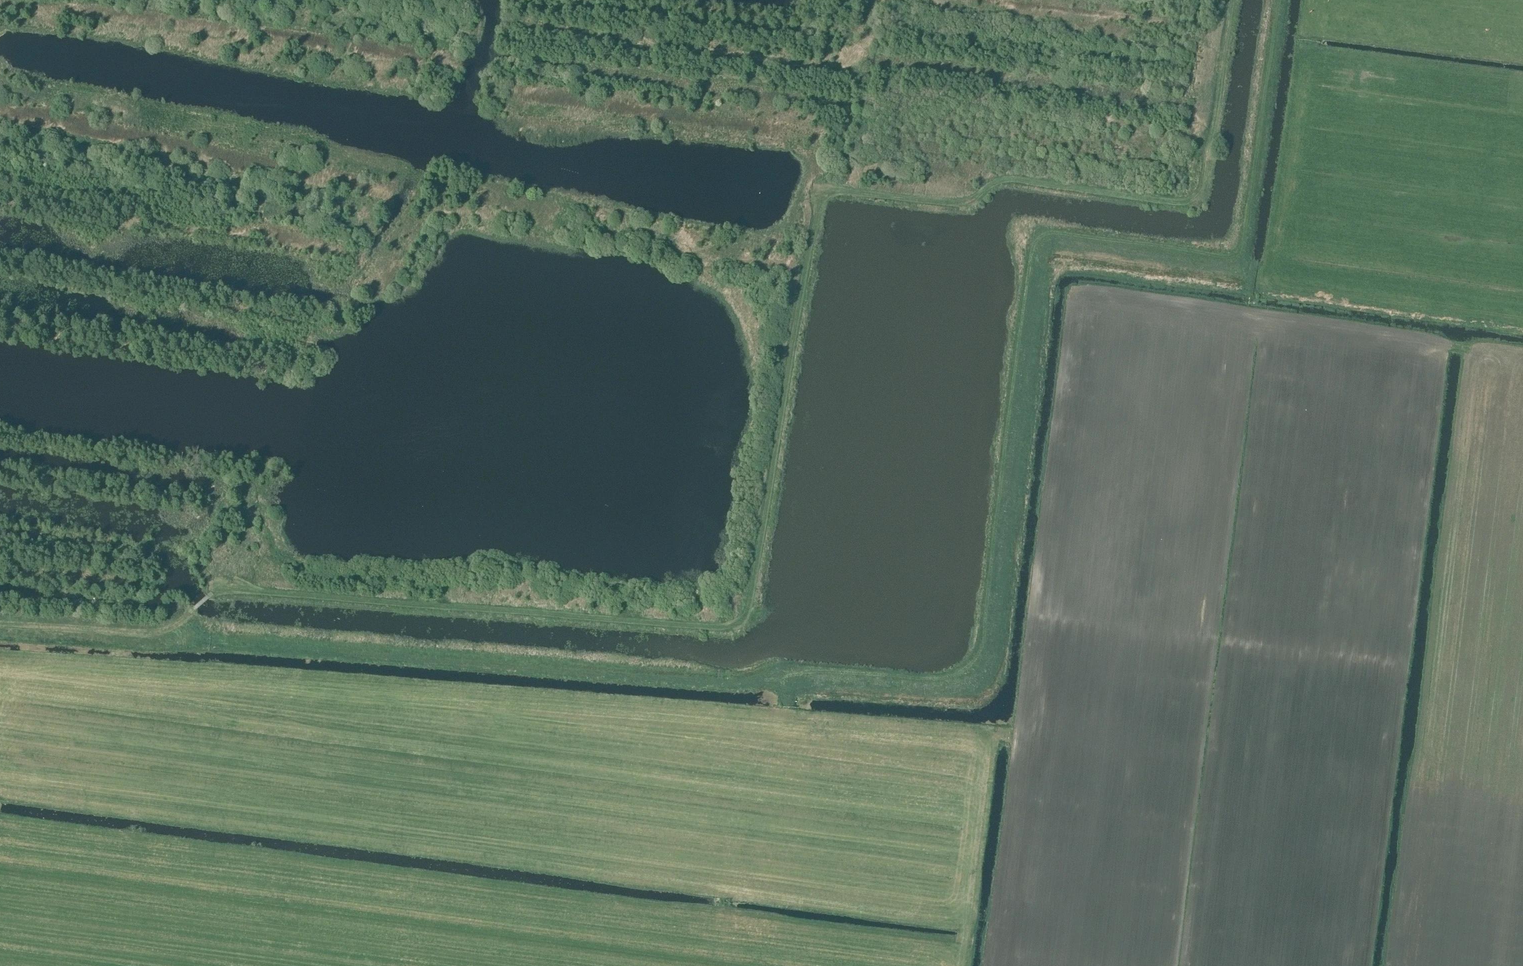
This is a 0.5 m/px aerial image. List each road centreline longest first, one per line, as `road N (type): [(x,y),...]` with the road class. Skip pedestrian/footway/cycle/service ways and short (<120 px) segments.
road 1 (track): [(0,621),(151,631),(178,622),(217,592),(724,634),(736,629),(751,593),(825,197),(840,191),(963,207),(1002,181),(1196,207),(1235,0)]

